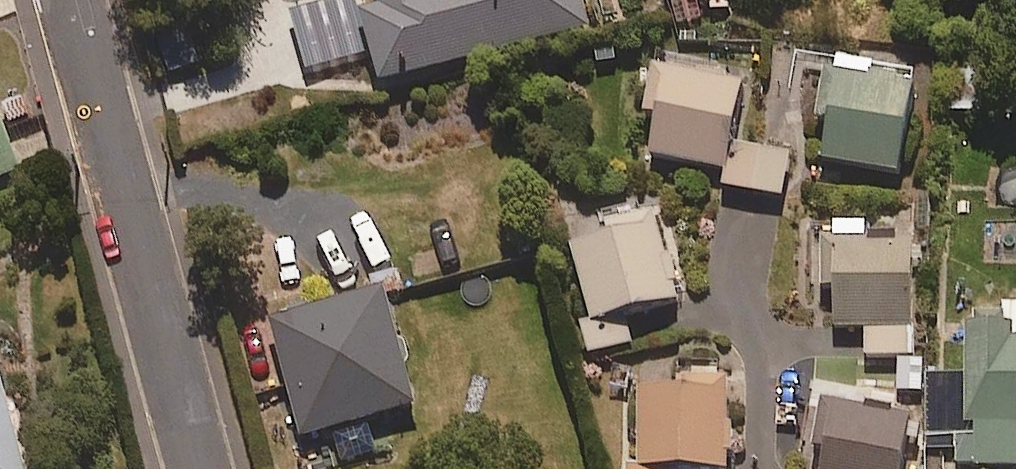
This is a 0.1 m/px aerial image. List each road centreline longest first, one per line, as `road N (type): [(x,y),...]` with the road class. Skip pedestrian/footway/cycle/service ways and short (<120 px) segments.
road 1 (residential): [(199,468),(73,0)]

